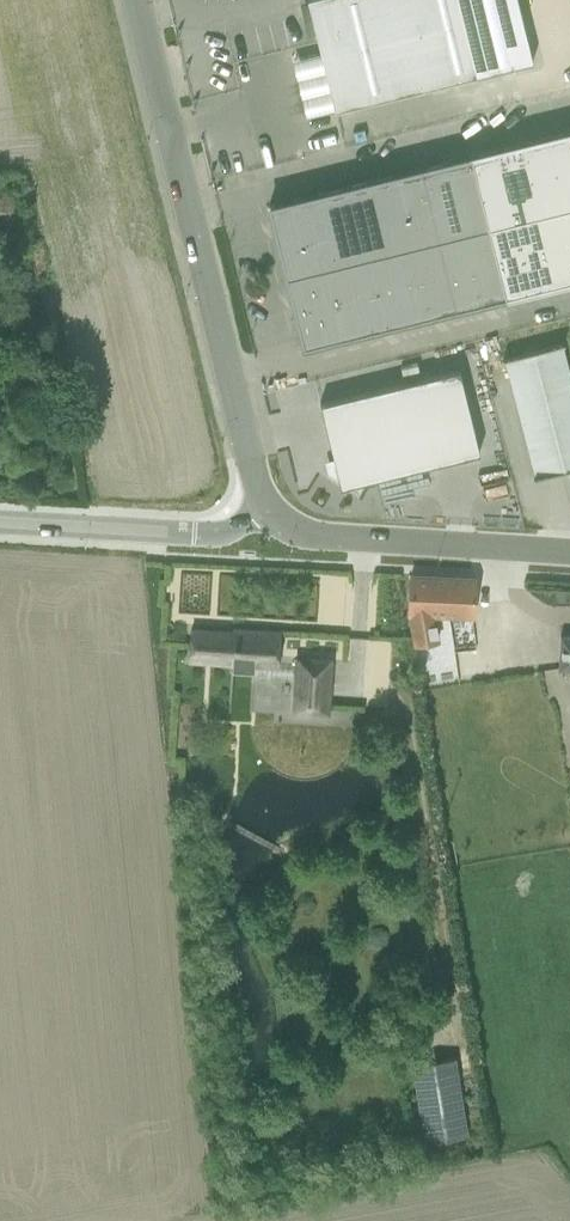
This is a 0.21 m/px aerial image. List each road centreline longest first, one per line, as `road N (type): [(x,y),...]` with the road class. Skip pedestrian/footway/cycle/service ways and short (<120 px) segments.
road 1 (tertiary): [(261,536),(242,427),(137,0)]
road 2 (tertiary): [(569,555),(261,536)]
road 3 (tertiary): [(261,536),(0,520)]

